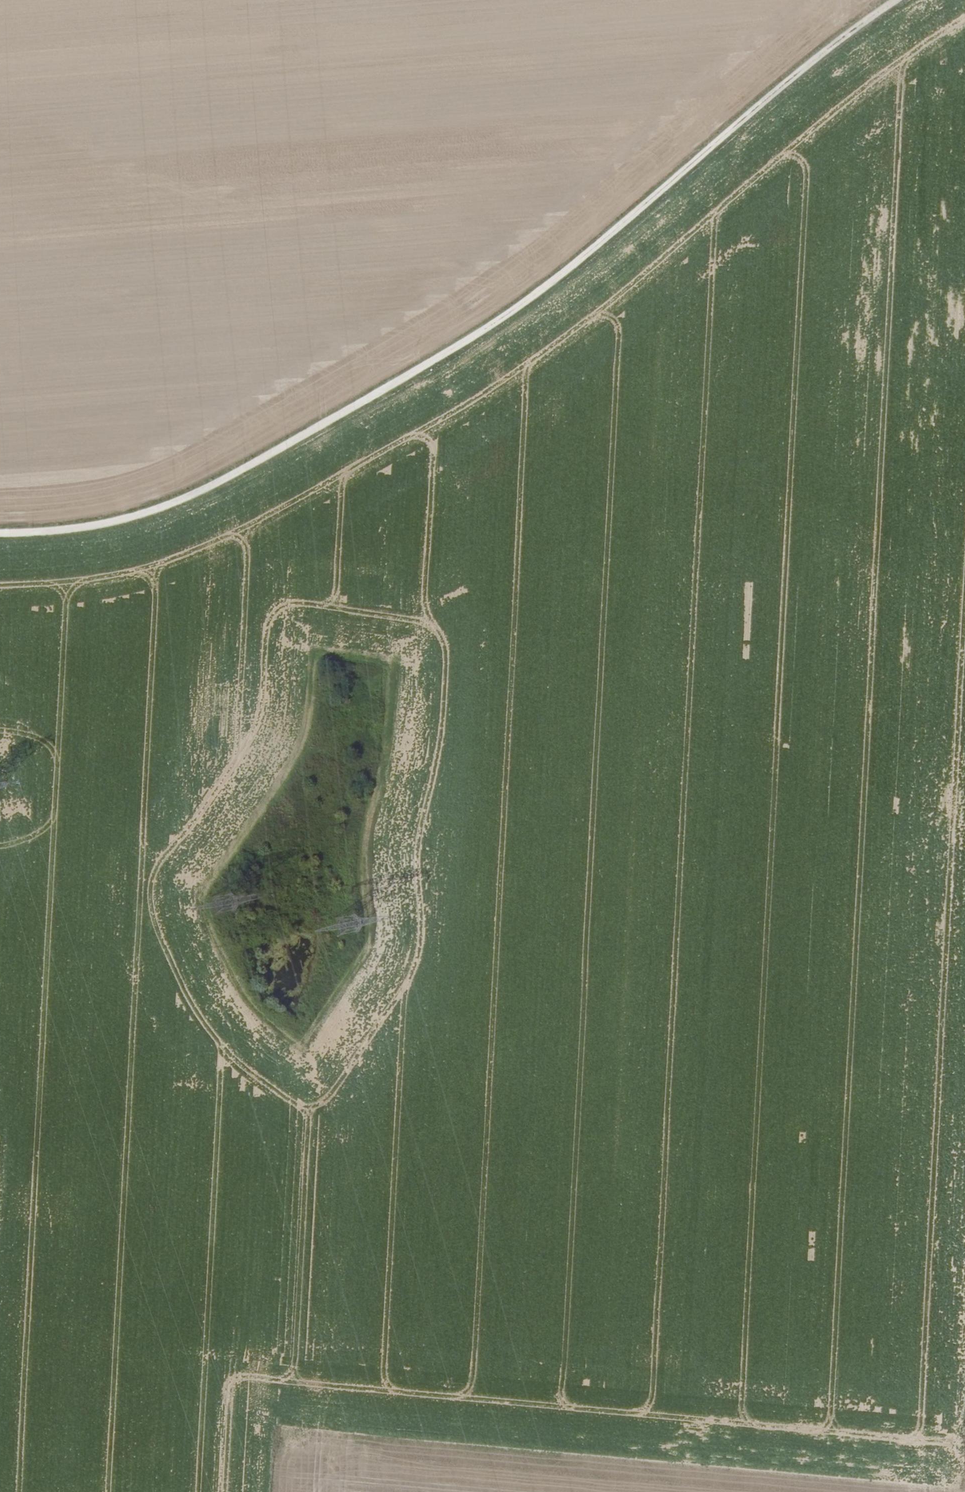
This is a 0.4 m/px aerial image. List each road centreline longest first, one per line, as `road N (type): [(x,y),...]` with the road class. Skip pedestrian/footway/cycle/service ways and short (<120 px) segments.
road 1 (unclassified): [(899,0),(737,124),(558,283),(406,380),(212,489),(130,521),(0,534)]

